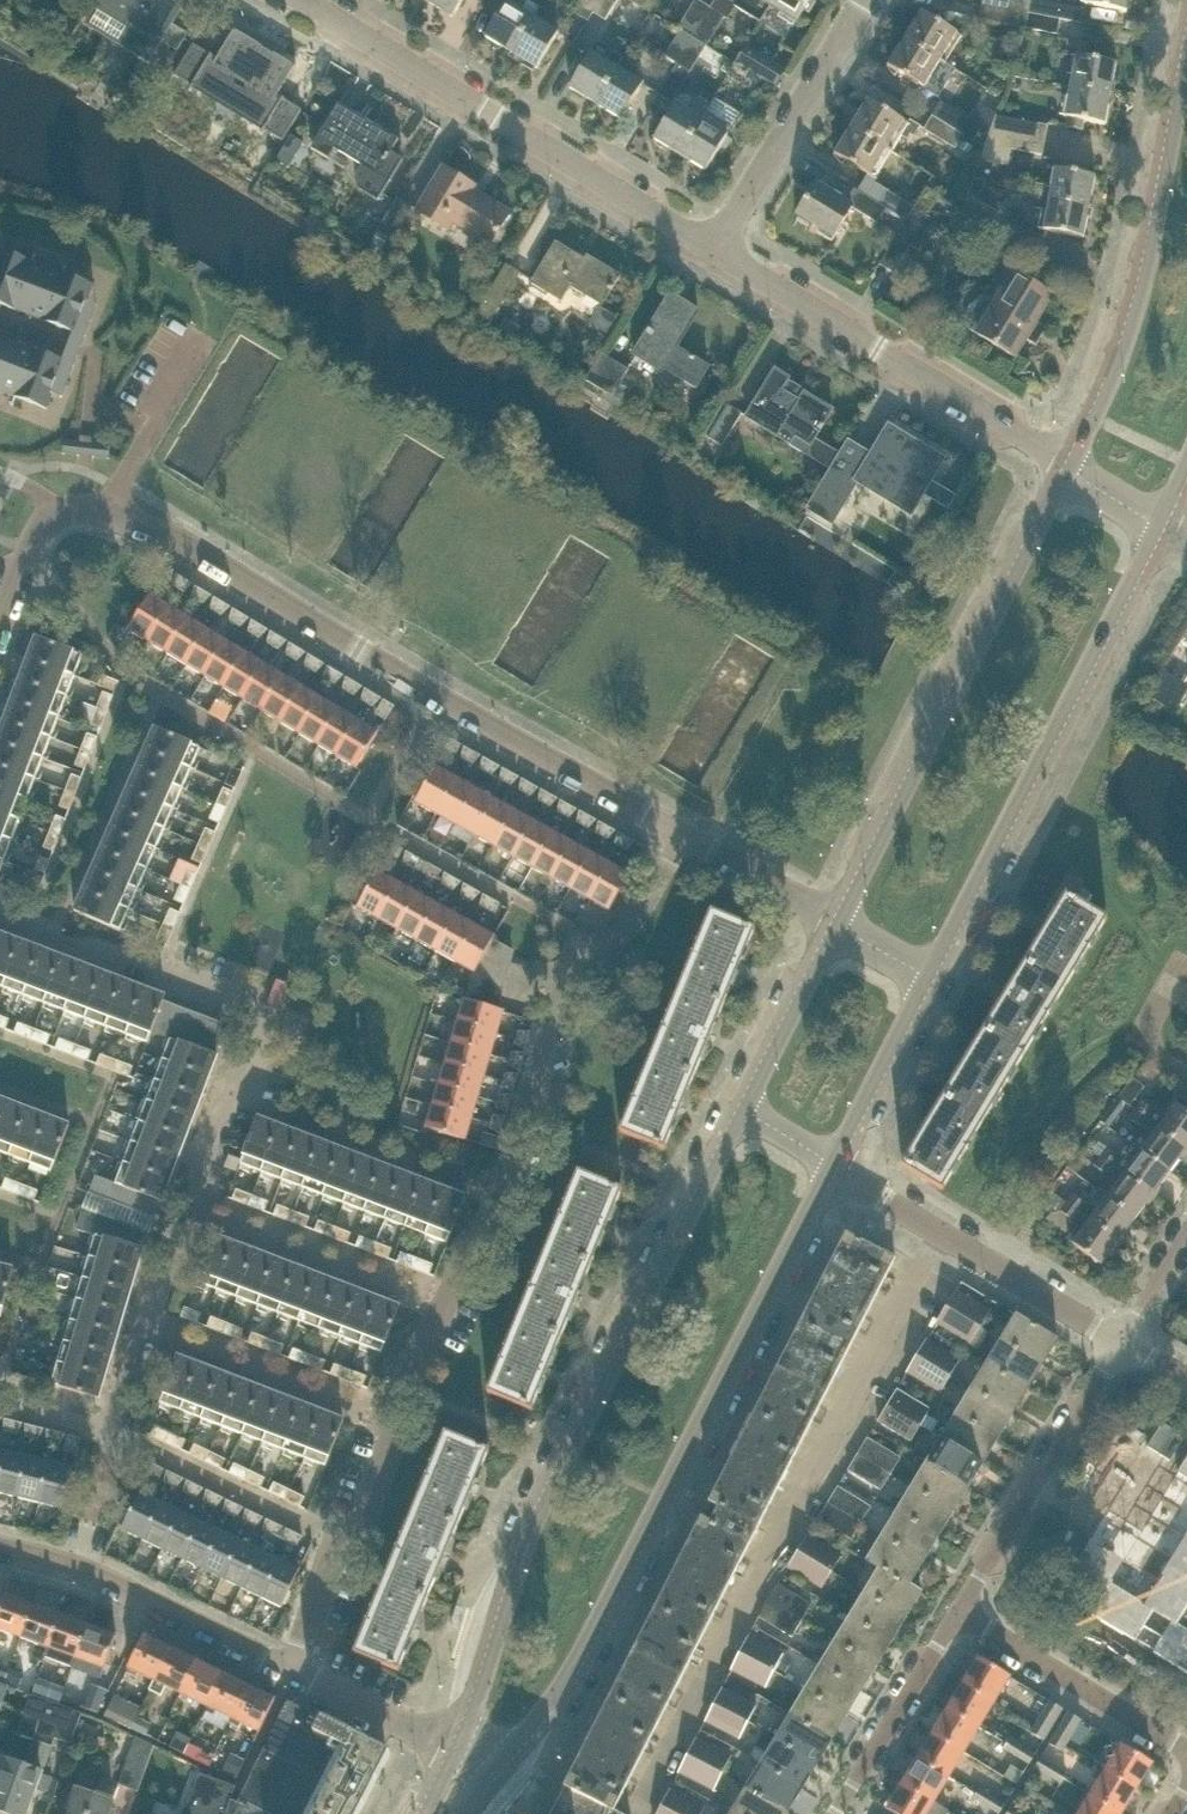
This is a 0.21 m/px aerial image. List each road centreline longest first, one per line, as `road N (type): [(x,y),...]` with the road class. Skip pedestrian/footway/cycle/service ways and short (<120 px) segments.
road 1 (residential): [(294,1666),(341,1542),(368,1514),(413,1371),(501,1191),(575,960),(636,925),(686,836)]
road 2 (residential): [(686,836),(109,507),(70,509),(51,522),(0,638)]
road 3 (residential): [(0,1400),(119,1432),(249,1030),(244,1007),(0,907)]
road 4 (secondary): [(730,1118),(527,1555),(459,1743)]
road 5 (secondary): [(502,1763),(553,1711),(840,1178)]
road 6 (secondary): [(929,977),(1166,524)]
road 7 (secondary): [(1066,463),(838,920)]
road 8 (residential): [(715,250),(303,0)]
road 9 (secondary): [(1186,31),(1129,317),(1066,463)]
road 10 (residential): [(1066,463),(715,250)]
road 11 (residential): [(1119,1340),(840,1178)]
road 12 (residential): [(294,1666),(69,1565),(0,1548)]
road 13 (residential): [(959,1613),(1119,1340)]
road 14 (residential): [(715,250),(869,0)]
road 15 (residential): [(1186,1754),(959,1613)]
road 16 (residential): [(833,1813),(959,1613)]
road 17 (secondary): [(838,920),(730,1118)]
road 18 (secondary): [(840,1178),(929,977)]
road 19 (residential): [(459,1743),(294,1666)]
road 20 (residential): [(838,920),(686,836)]
road 21 (residential): [(1119,1340),(1186,1231)]
road 22 (residential): [(840,1178),(730,1118)]

